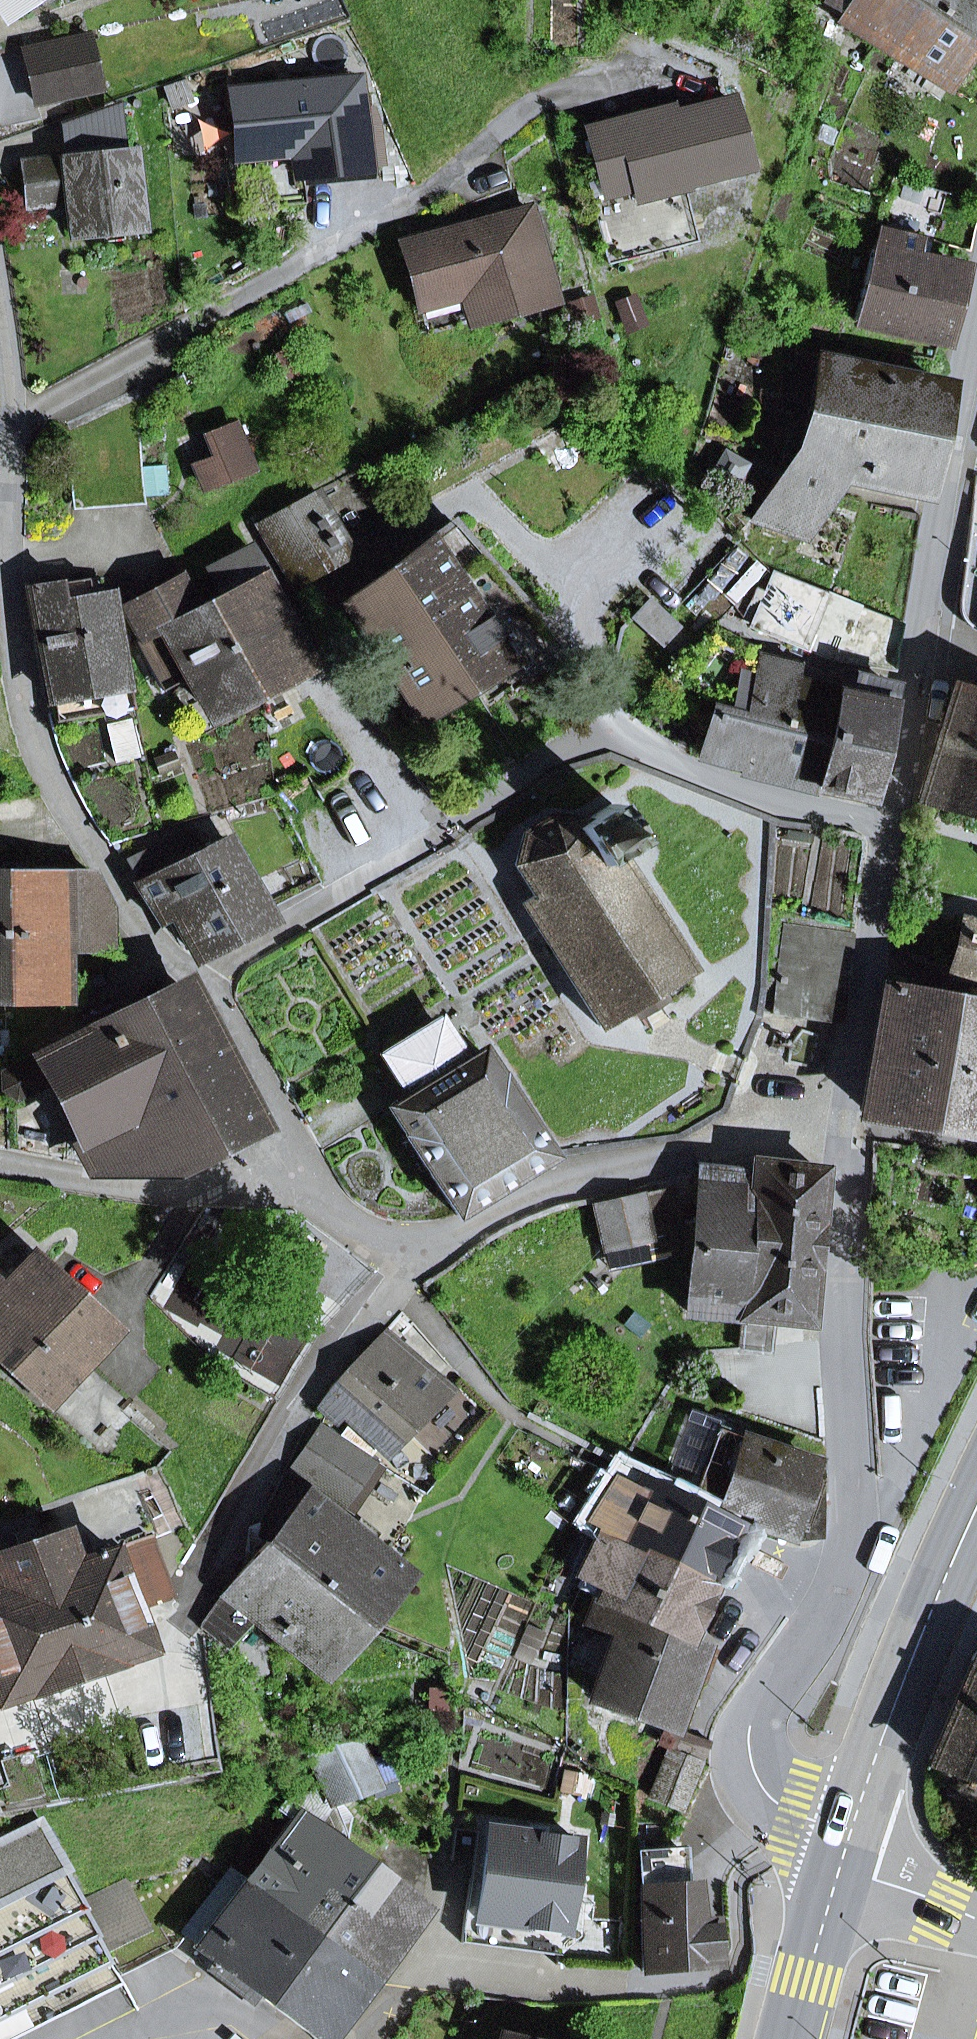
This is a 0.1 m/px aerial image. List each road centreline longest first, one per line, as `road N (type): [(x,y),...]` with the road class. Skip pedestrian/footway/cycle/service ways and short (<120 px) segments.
road 1 (residential): [(847,1832),(797,1818),(761,1793),(746,1738),(846,1569),(856,1526),(844,1133)]
road 2 (residential): [(198,980),(457,825),(551,758),(614,736),(782,803),(890,823)]
road 3 (residential): [(543,93),(423,197),(13,422)]
road 4 (residential): [(198,980),(151,943),(51,780),(27,709),(9,588),(12,470)]
road 5 (residential): [(890,823),(976,304)]
road 6 (residential): [(844,1133),(697,1152),(536,1193),(417,1257)]
road 7 (residential): [(417,1257),(336,1343),(191,1591)]
road 8 (primary): [(976,1509),(847,1832)]
road 9 (residential): [(324,1191),(200,1193),(0,1165)]
road 10 (residential): [(844,1133),(890,823)]
road 11 (residential): [(611,1985),(410,1978),(384,1992),(341,2038)]
road 12 (residential): [(324,1191),(198,980)]
road 13 (primary): [(837,1869),(790,2038)]
road 14 (tertiary): [(976,1922),(837,1869)]
road 15 (residential): [(270,2038),(216,2012),(145,2025)]
road 16 (residential): [(13,422),(0,297)]

